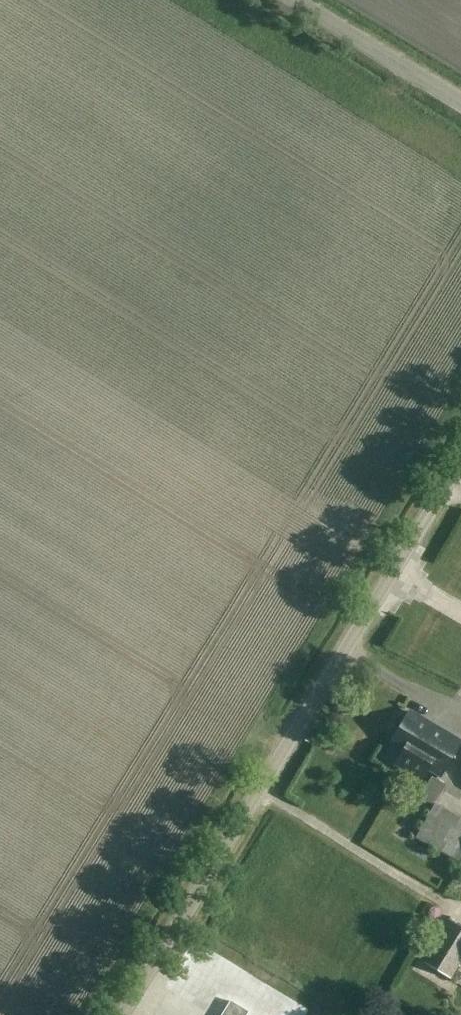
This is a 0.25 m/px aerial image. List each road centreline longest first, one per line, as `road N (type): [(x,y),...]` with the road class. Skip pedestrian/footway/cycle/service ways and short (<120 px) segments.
road 1 (tertiary): [(120,1014),(460,466)]
road 2 (tertiary): [(460,99),(300,0)]

